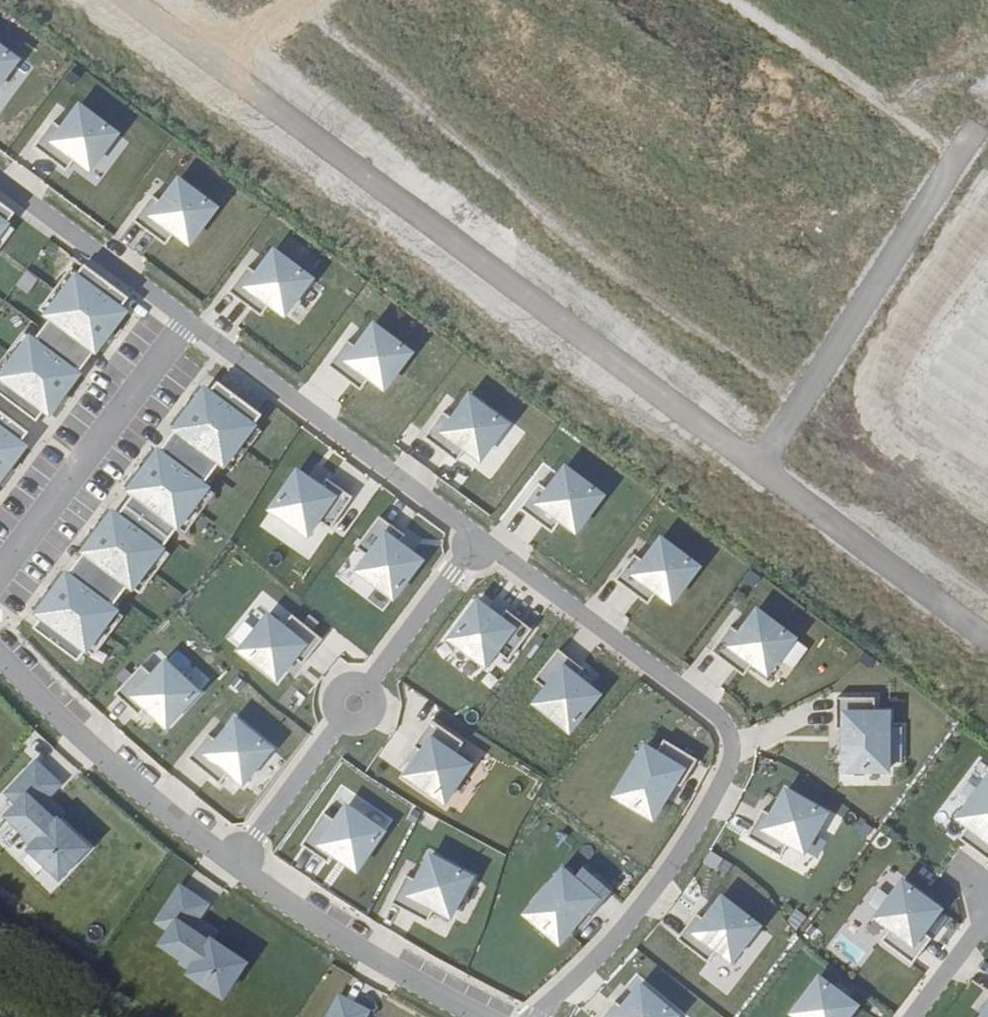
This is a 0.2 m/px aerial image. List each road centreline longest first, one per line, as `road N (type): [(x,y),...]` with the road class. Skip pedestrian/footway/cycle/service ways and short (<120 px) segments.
road 1 (unclassified): [(133,0),(757,466)]
road 2 (residential): [(479,535),(708,706),(730,751),(728,770),(671,875),(540,1016)]
road 3 (residential): [(237,861),(479,535)]
road 4 (unclassified): [(757,466),(987,136)]
road 5 (residential): [(189,321),(479,535)]
road 6 (residential): [(189,321),(0,576)]
road 7 (residential): [(237,861),(121,772),(0,657)]
road 8 (residential): [(486,1016),(410,978),(237,861)]
road 9 (unclassified): [(757,466),(987,632)]
road 10 (residential): [(0,178),(189,321)]
road 11 (residential): [(914,1016),(987,919)]

